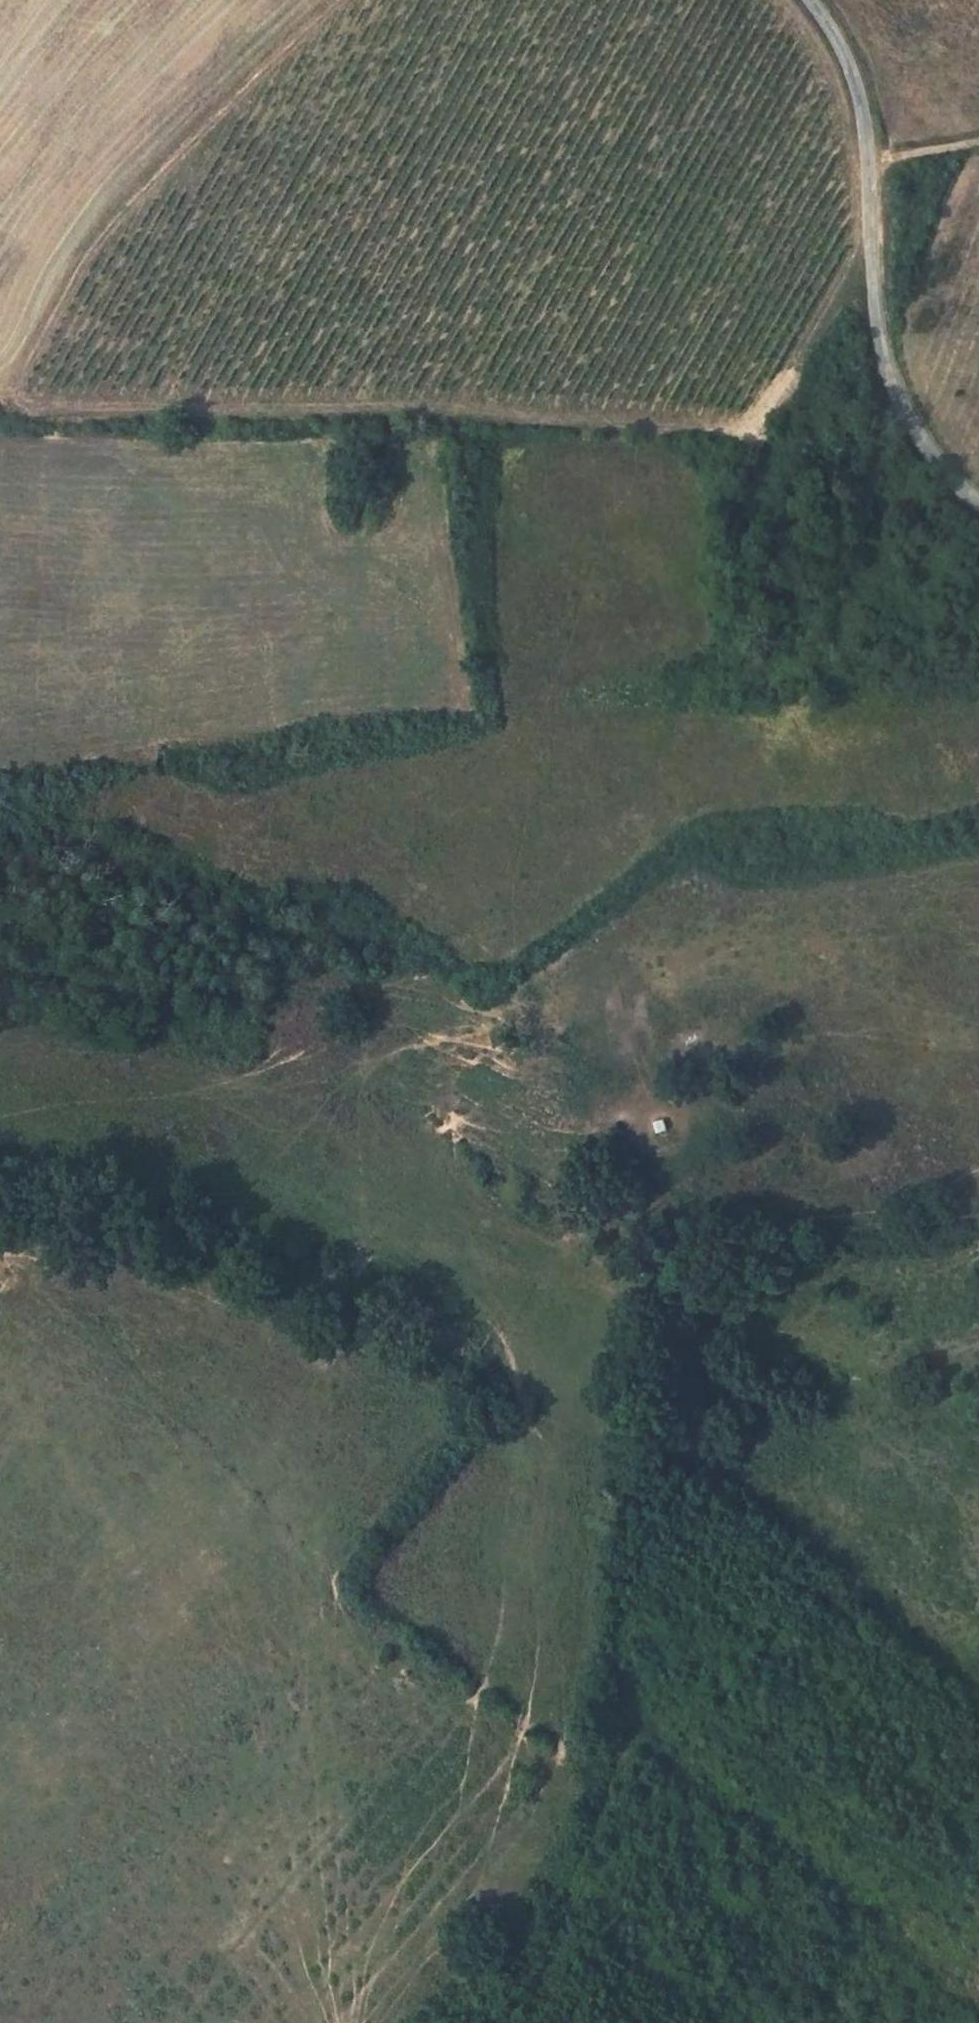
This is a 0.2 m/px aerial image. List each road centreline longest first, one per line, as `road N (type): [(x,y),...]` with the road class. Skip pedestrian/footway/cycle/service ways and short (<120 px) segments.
road 1 (unclassified): [(978,502),(960,491),(890,403),(874,311),(865,125),(846,62),(803,0)]

